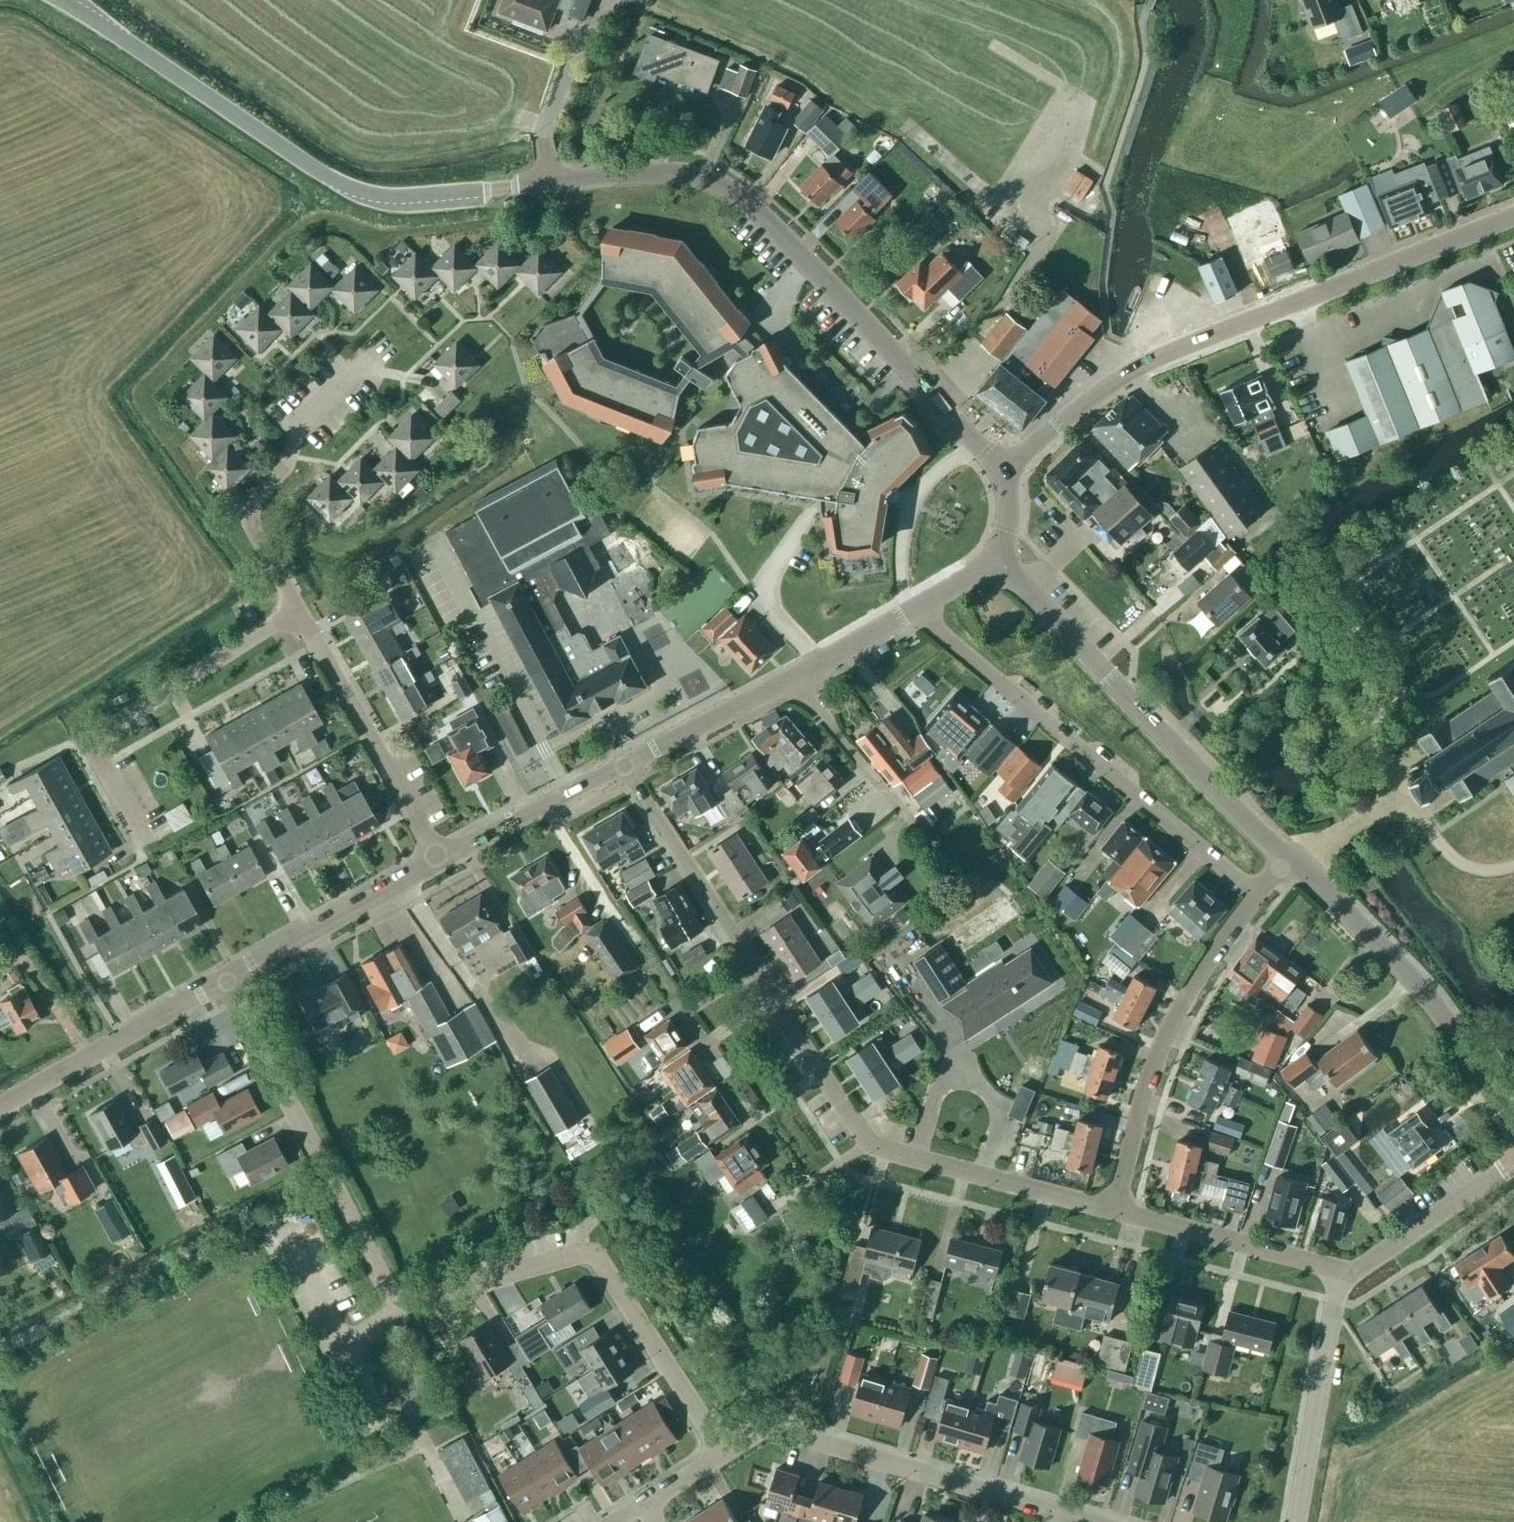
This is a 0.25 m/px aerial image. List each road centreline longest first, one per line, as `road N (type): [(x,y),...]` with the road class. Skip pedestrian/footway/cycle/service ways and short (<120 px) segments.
road 1 (tertiary): [(1000,469),(731,191),(688,174),(660,174),(418,197),(369,194),(321,173),(61,0)]
road 2 (residential): [(715,1457),(593,1261),(573,1258),(423,1299),(385,1285),(225,982)]
road 3 (residential): [(1113,1210),(864,1141),(623,768)]
road 4 (tertiary): [(1000,469),(1129,373),(1513,218)]
road 5 (residential): [(1258,895),(915,611)]
road 6 (tertiary): [(1294,861),(1213,788),(1000,556)]
road 7 (residential): [(715,1457),(763,1429),(1078,1521)]
road 8 (residential): [(143,842),(89,742),(297,612)]
road 9 (residential): [(1113,1210),(1161,1051),(1187,997),(1258,895)]
road 10 (tertiary): [(1513,1131),(1415,981),(1294,861)]
road 11 (unclassified): [(623,768),(915,611)]
road 12 (residential): [(297,612),(246,505),(289,467),(297,433),(355,374),(368,372)]
road 13 (residential): [(297,612),(440,861)]
road 14 (unclassified): [(0,1109),(225,982)]
road 15 (residential): [(1295,1521),(1345,1274)]
road 16 (unclassified): [(225,982),(440,861)]
road 17 (residential): [(1345,1274),(1113,1210)]
road 18 (residential): [(1513,1163),(1345,1274)]
road 19 (residential): [(544,807),(633,945)]

